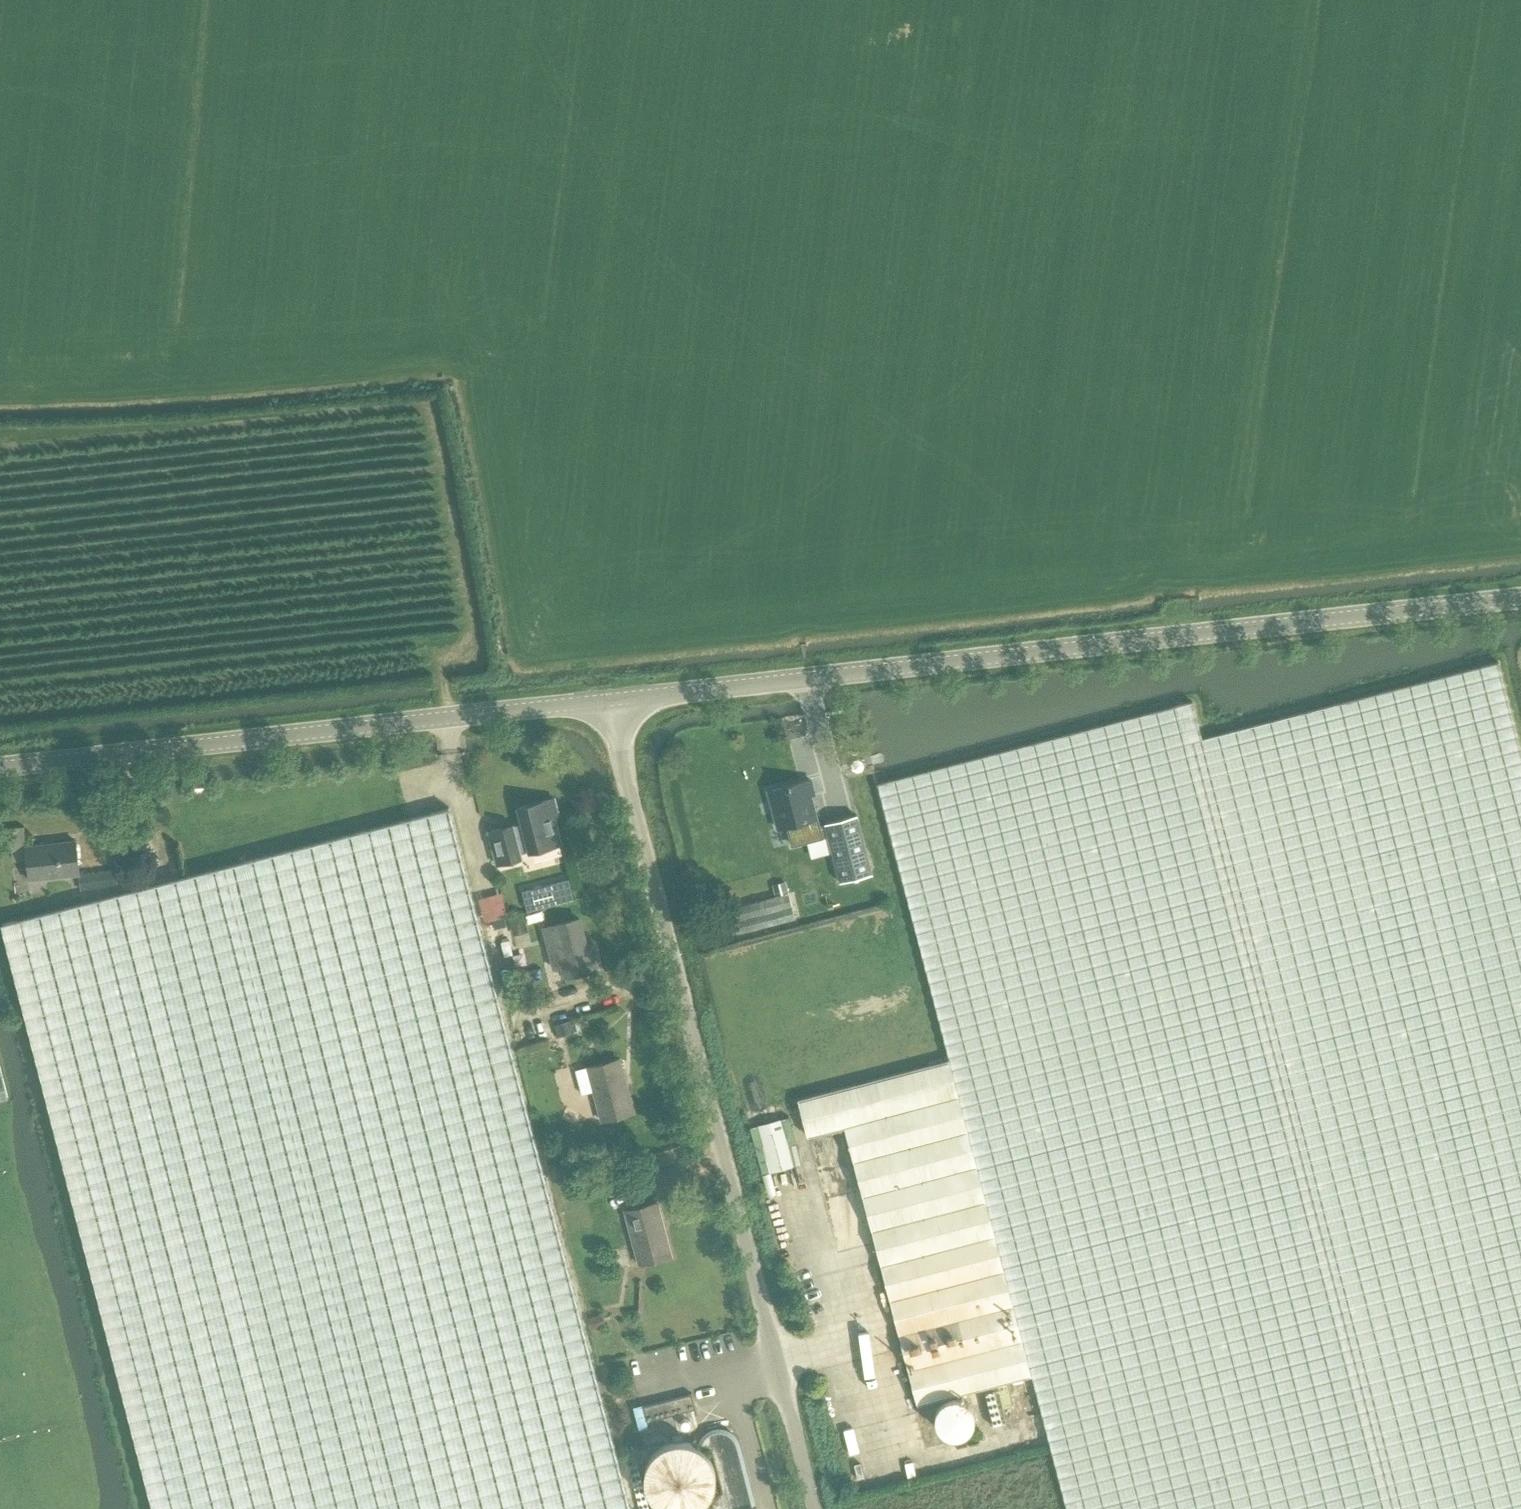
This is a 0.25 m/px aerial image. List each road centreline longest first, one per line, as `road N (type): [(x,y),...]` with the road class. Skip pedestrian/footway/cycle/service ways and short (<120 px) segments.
road 1 (tertiary): [(605,704),(1520,597)]
road 2 (unclassified): [(815,1508),(605,704)]
road 3 (tertiary): [(0,767),(605,704)]

